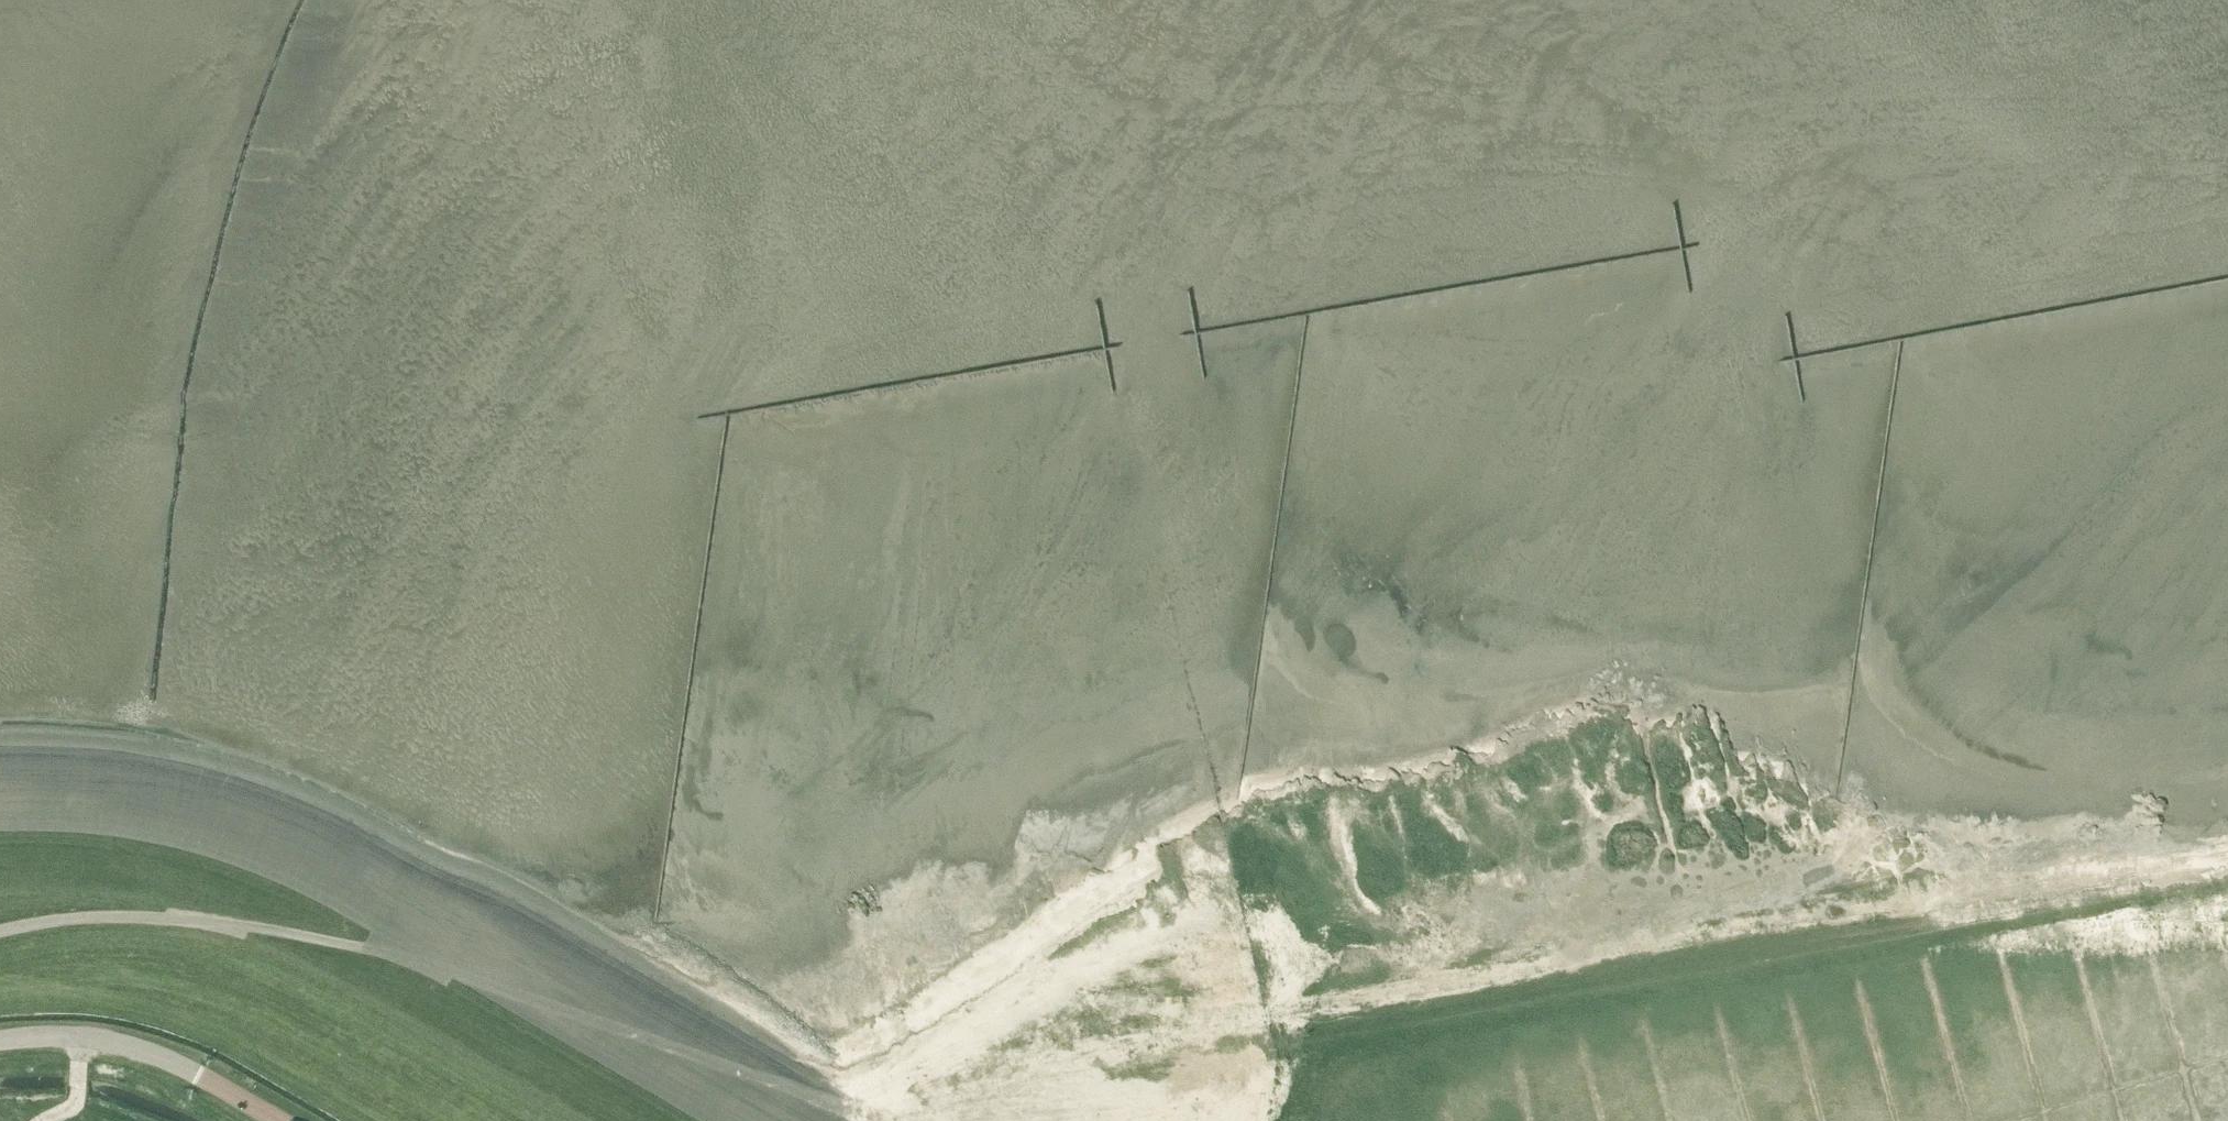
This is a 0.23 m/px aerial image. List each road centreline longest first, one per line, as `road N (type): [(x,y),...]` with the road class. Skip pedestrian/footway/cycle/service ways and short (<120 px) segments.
road 1 (track): [(0,824),(112,826),(240,857),(367,914),(732,1120)]
road 2 (tertiary): [(280,1120),(146,1051),(84,1038),(0,1038)]

